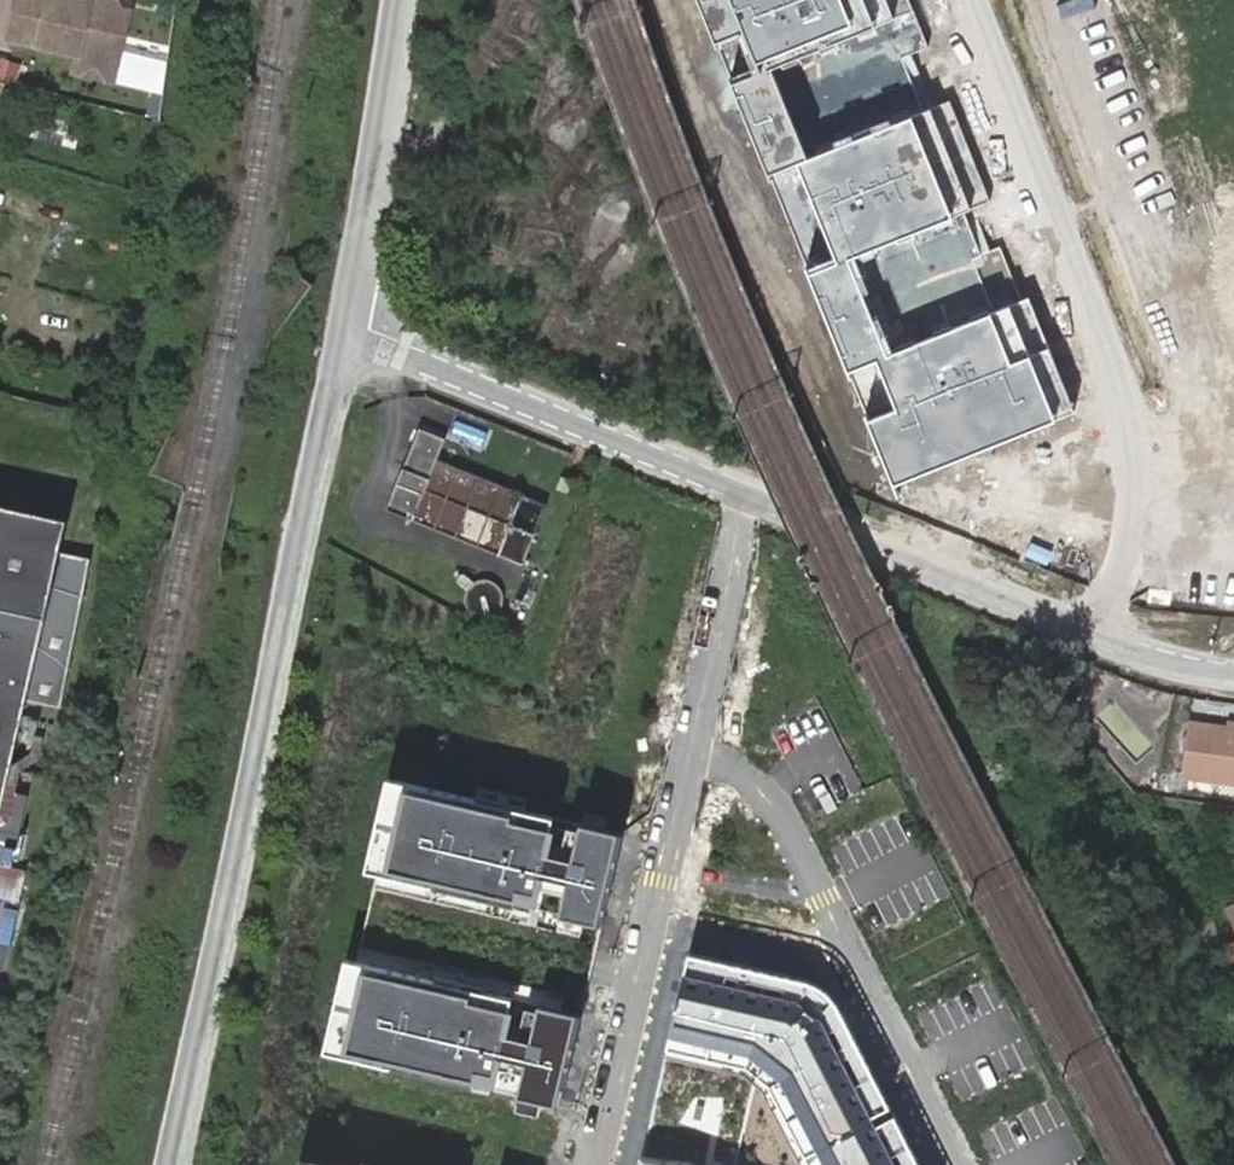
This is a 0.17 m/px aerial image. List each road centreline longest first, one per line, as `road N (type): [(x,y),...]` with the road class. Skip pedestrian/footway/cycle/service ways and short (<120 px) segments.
road 1 (unclassified): [(345,339),(166,1164)]
road 2 (residential): [(1089,633),(1134,488),(1119,398),(968,0)]
road 3 (residential): [(953,1164),(763,790),(686,754)]
road 4 (residential): [(686,754),(592,1164)]
road 5 (residential): [(345,339),(731,487)]
road 6 (residential): [(731,487),(1089,633)]
road 7 (unclassified): [(345,339),(403,0)]
road 8 (residential): [(731,487),(734,551),(686,754)]
road 9 (residential): [(1089,633),(1160,663),(1233,674)]

